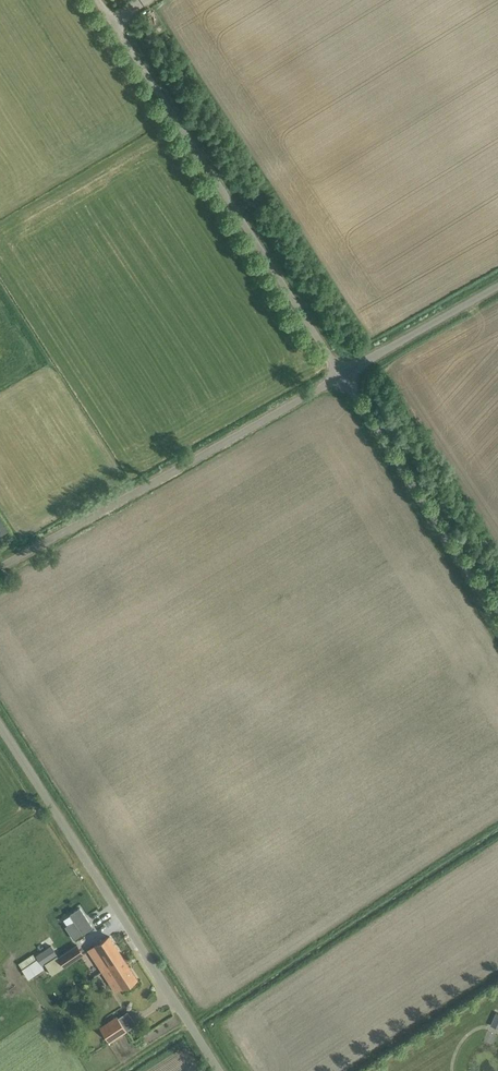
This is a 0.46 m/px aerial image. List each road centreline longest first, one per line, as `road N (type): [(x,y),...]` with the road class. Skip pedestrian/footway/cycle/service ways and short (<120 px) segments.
road 1 (unclassified): [(343,374),(97,0)]
road 2 (unclassified): [(220,1070),(0,726)]
road 3 (secondary): [(0,566),(343,374)]
road 4 (unclassified): [(497,617),(343,374)]
road 5 (unclassified): [(343,374),(497,284)]

